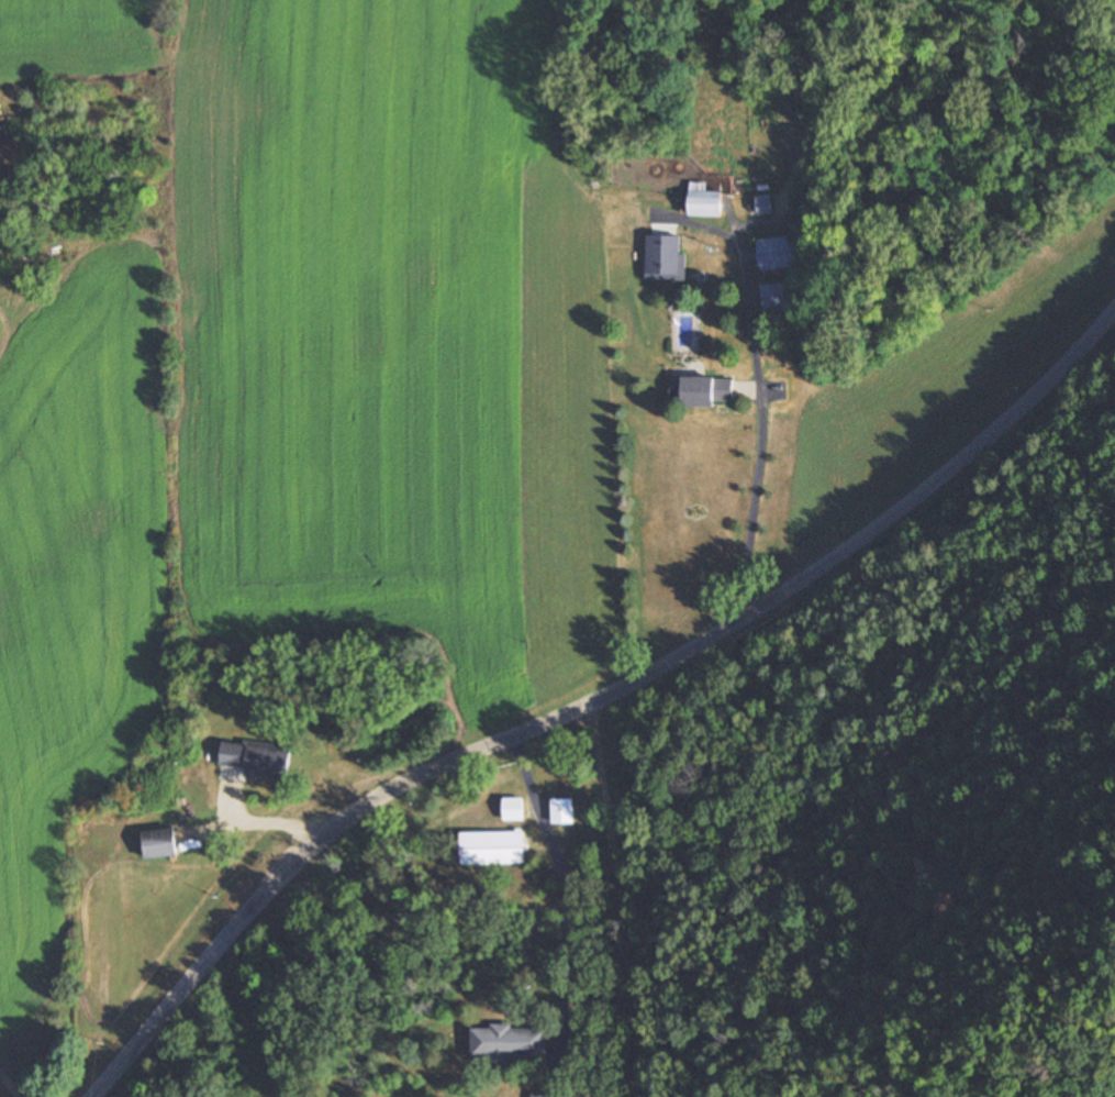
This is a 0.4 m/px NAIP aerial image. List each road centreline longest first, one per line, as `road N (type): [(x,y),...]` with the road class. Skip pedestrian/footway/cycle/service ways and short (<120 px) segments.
road 1 (tertiary): [(95,1096),(208,962),(386,810),(866,547),(1045,400),(1114,308)]

